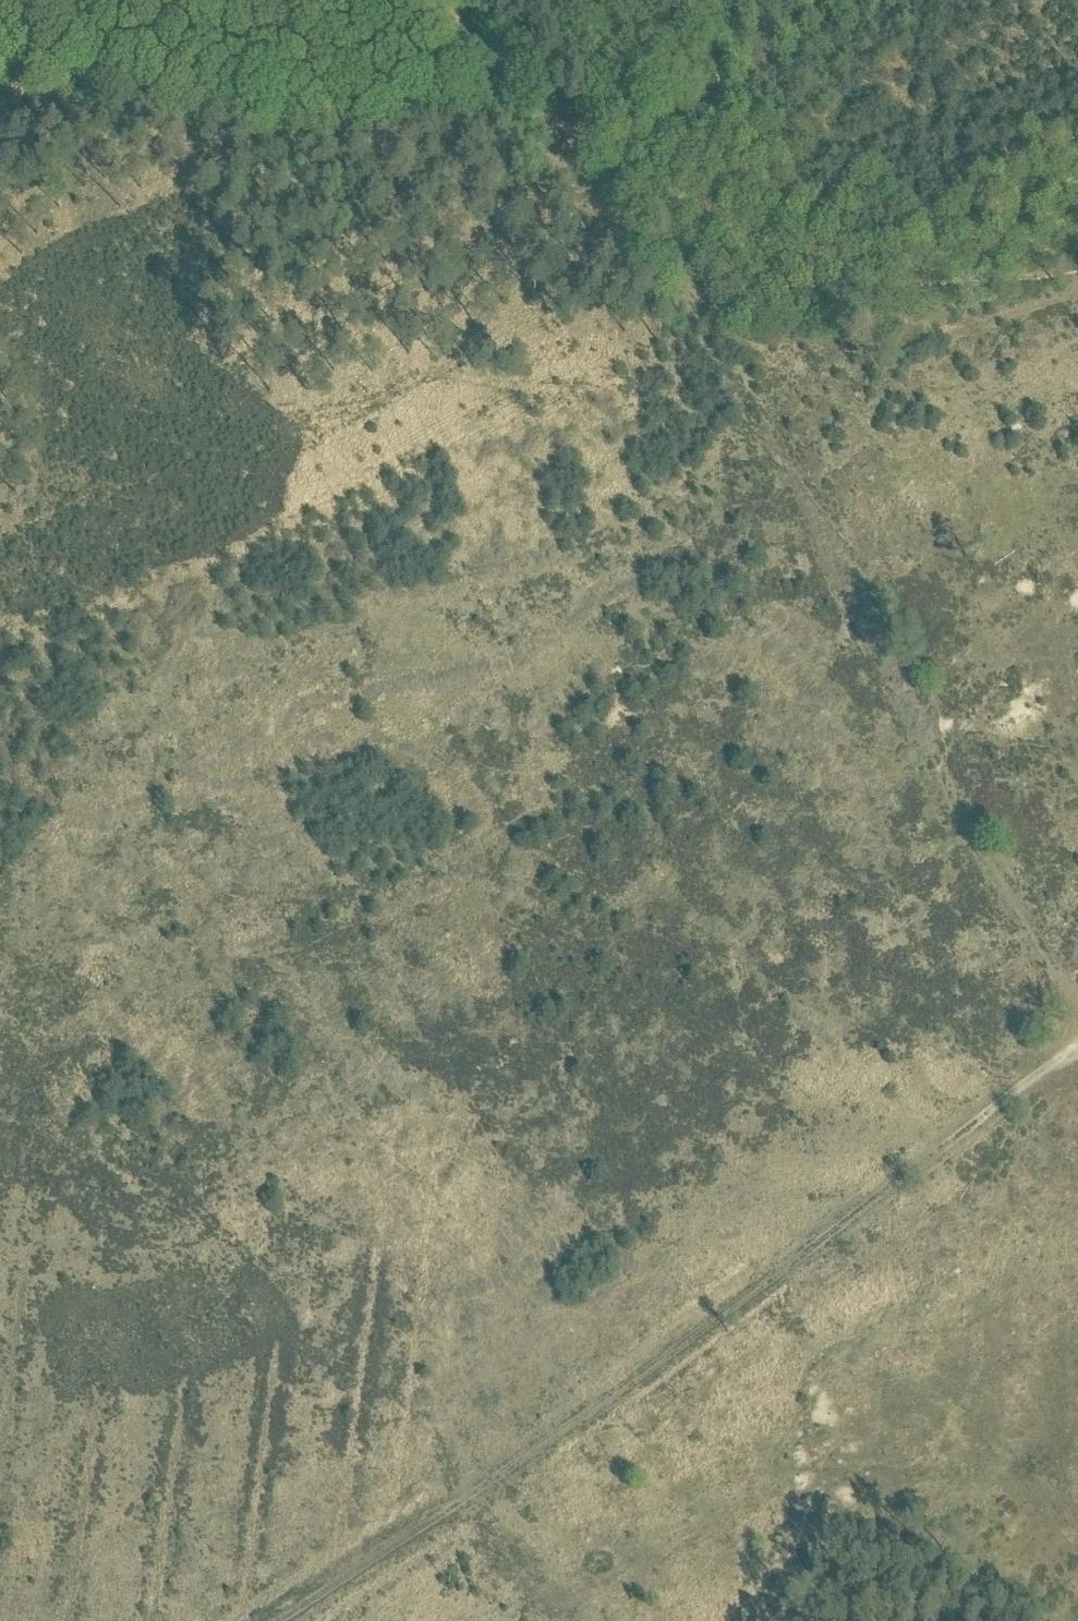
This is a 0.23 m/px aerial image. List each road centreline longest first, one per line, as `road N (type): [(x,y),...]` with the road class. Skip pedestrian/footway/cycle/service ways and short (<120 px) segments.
road 1 (track): [(1077,1013),(988,866),(726,364),(718,335)]

